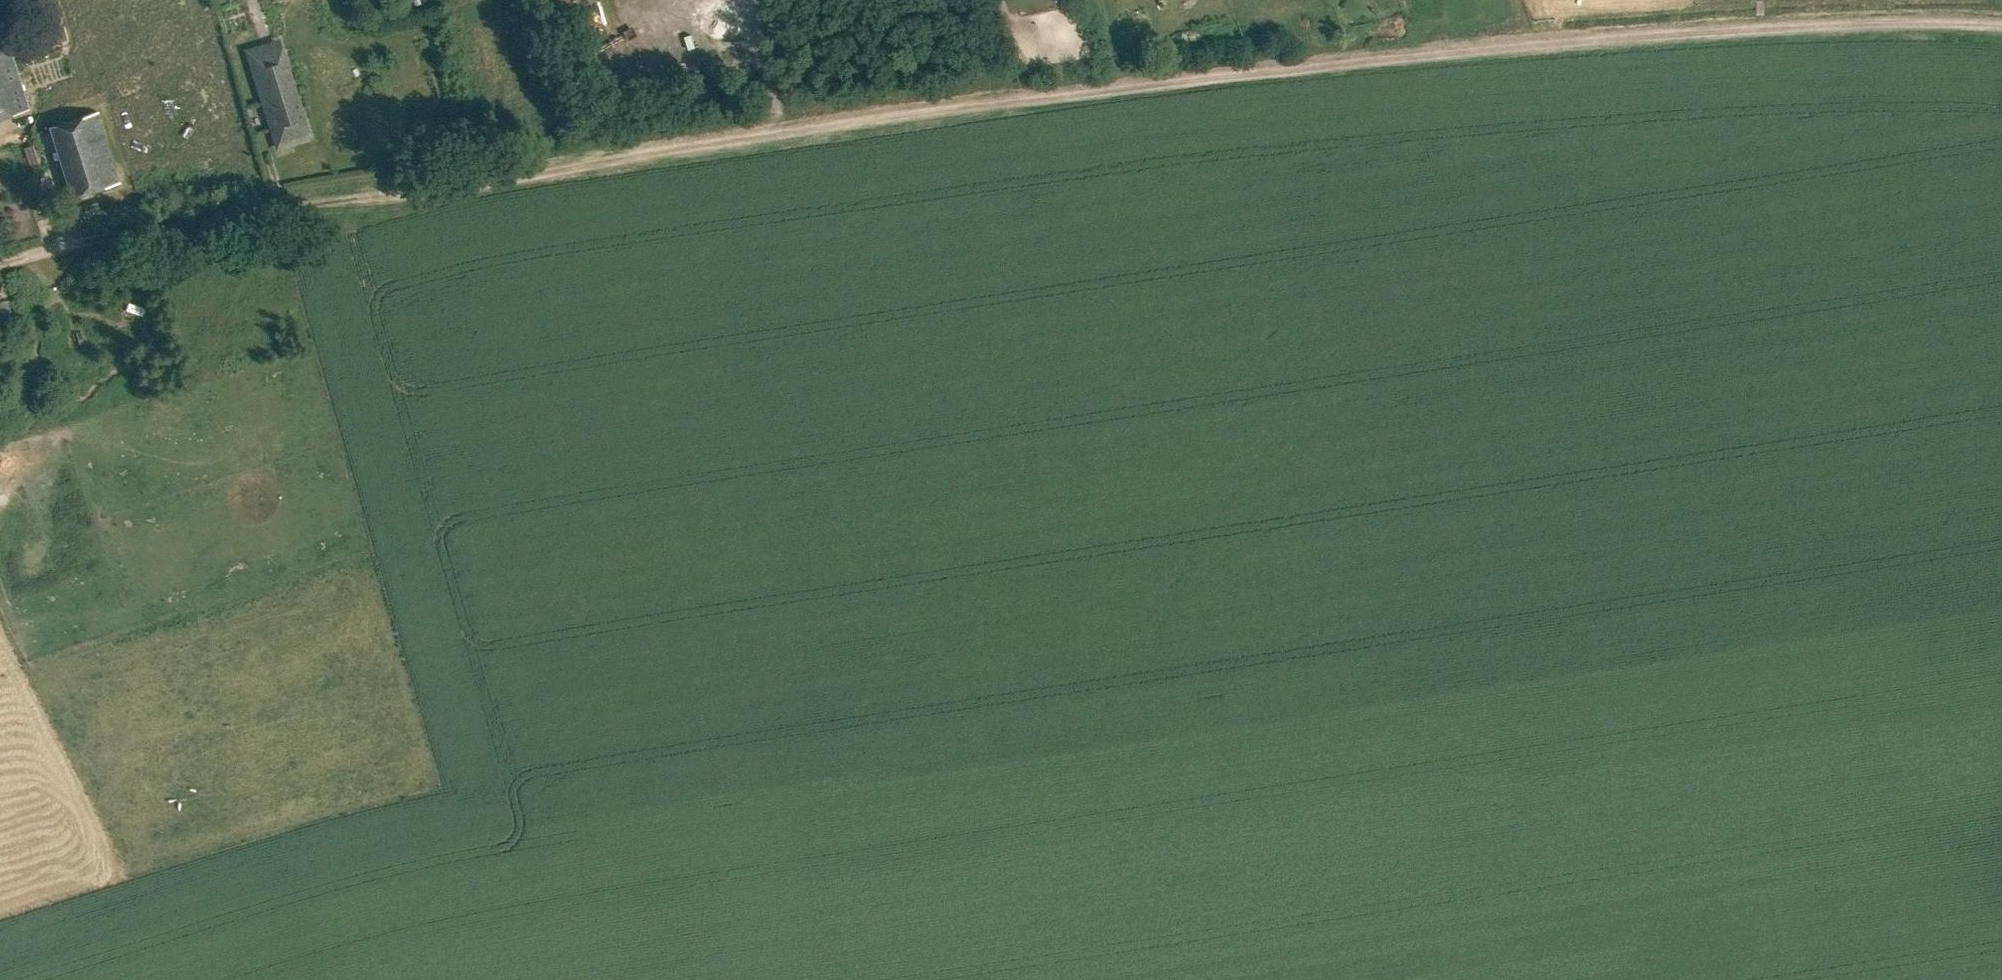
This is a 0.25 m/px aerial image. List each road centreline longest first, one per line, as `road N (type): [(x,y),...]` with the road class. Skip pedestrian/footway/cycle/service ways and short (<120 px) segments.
road 1 (track): [(0,261),(159,227),(1123,82),(1797,22),(2001,20)]

